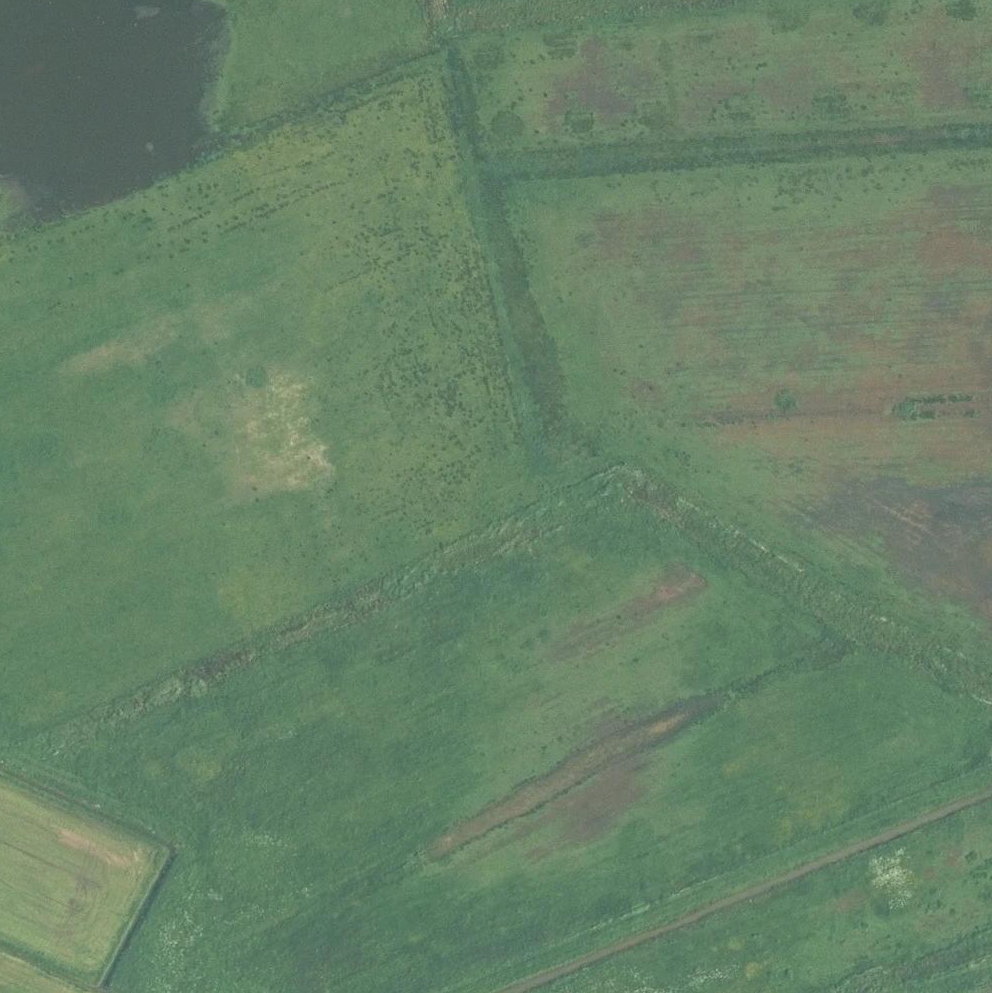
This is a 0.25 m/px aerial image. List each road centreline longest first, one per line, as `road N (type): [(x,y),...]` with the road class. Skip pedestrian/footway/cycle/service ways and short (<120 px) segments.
road 1 (track): [(461,992),(991,774)]

